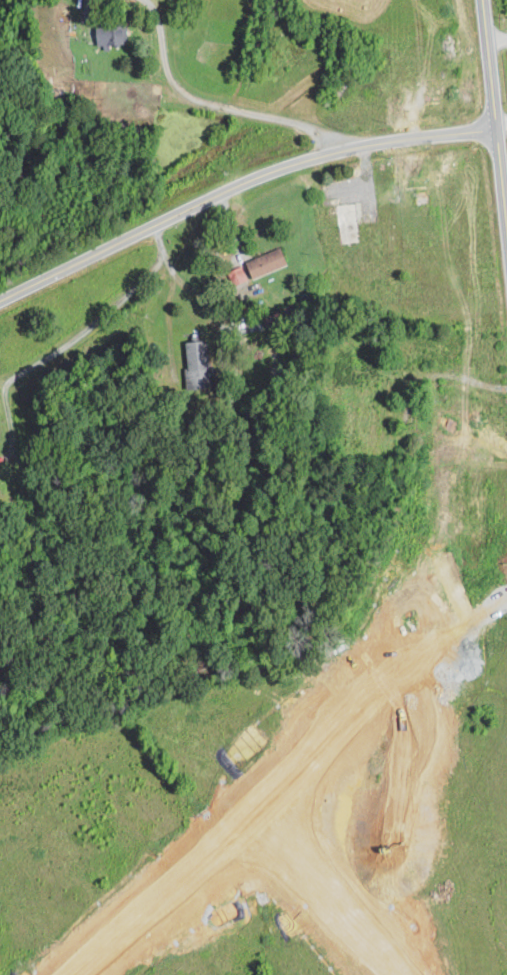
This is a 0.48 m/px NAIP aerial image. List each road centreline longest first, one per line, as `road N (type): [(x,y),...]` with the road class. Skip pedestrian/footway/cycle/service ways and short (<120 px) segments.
road 1 (secondary): [(74,974),(282,781),(372,669),(434,561),(468,468),(495,321),(499,165),(482,0)]
road 2 (residential): [(0,300),(297,163),(494,122)]
road 3 (tertiary): [(404,974),(249,816)]

